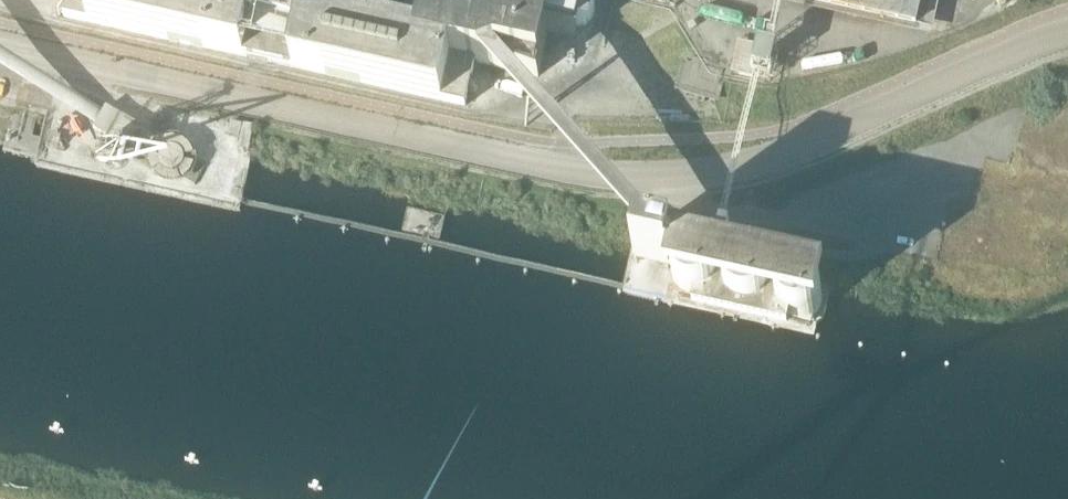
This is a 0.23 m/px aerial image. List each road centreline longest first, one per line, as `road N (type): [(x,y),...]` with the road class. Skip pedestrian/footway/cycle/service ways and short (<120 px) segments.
road 1 (tertiary): [(1067,29),(766,162),(693,179),(587,173),(0,44)]

